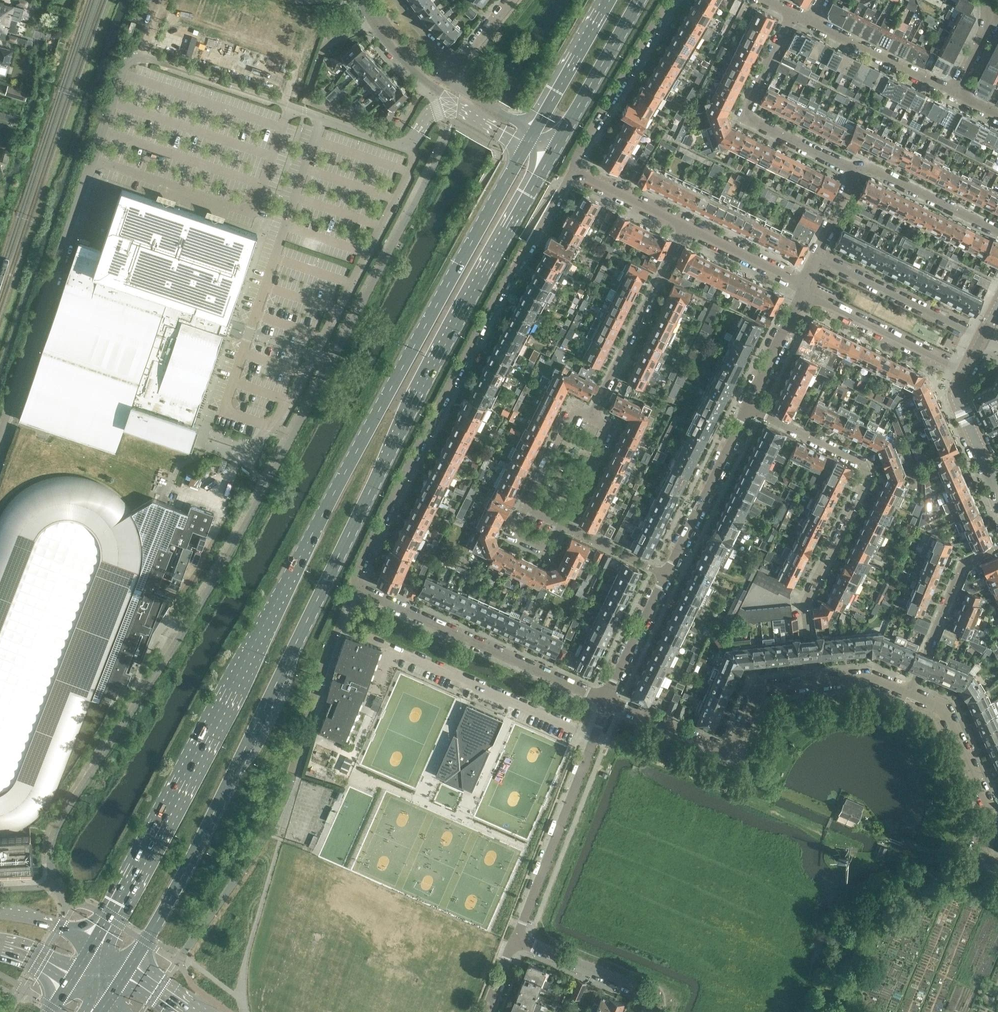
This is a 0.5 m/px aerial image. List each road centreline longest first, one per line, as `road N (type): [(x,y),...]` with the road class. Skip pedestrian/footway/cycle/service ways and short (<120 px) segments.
road 1 (primary): [(129,970),(394,439),(555,149)]
road 2 (primary): [(527,145),(93,947)]
road 3 (residential): [(607,699),(357,587),(573,170)]
road 4 (residential): [(748,408),(867,460),(871,477),(805,606),(813,683)]
road 5 (residential): [(813,683),(758,692),(732,753),(607,699)]
road 6 (residential): [(515,937),(607,699)]
road 7 (residential): [(856,168),(745,116),(794,16)]
road 8 (residential): [(997,863),(975,854),(990,814),(944,705),(909,690)]
road 9 (residential): [(591,418),(570,418),(524,500),(519,542),(540,551),(566,520)]
road 10 (residential): [(591,418),(686,227)]
road 11 (tertiary): [(378,20),(417,74),(527,145)]
road 12 (residential): [(573,170),(671,0)]
road 13 (residential): [(984,337),(817,255)]
road 14 (residential): [(667,573),(748,408)]
road 15 (residential): [(802,292),(966,372)]
road 16 (residential): [(997,549),(963,563),(909,690)]
road 17 (primary): [(555,149),(639,0)]
road 18 (residential): [(811,23),(955,96)]
road 19 (residential): [(641,1011),(639,988),(515,937)]
road 20 (residential): [(997,229),(869,166),(856,168)]
road 21 (primary): [(609,0),(534,131)]
road 22 (residential): [(607,699),(667,573)]
road 23 (residential): [(802,292),(790,277),(686,227)]
road 24 (tertiary): [(997,494),(960,400),(966,372)]
road 25 (residential): [(748,408),(802,292)]
road 26 (residential): [(686,227),(573,170)]
road 27 (residential): [(566,520),(607,432),(591,418)]

